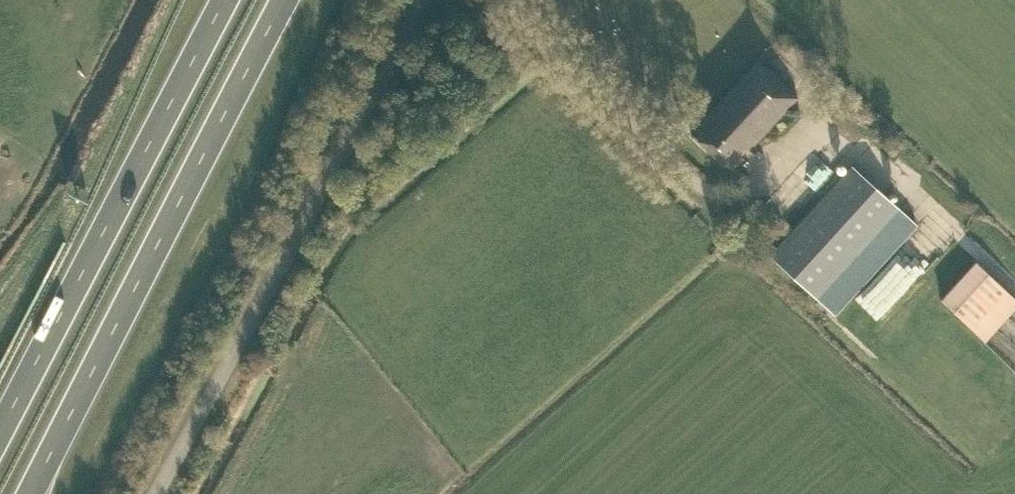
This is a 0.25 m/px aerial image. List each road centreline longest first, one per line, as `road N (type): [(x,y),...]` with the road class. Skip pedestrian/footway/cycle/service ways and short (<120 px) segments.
road 1 (tertiary): [(156,493),(422,0)]
road 2 (trunk): [(29,493),(285,0)]
road 3 (trunk): [(224,0),(0,429)]

